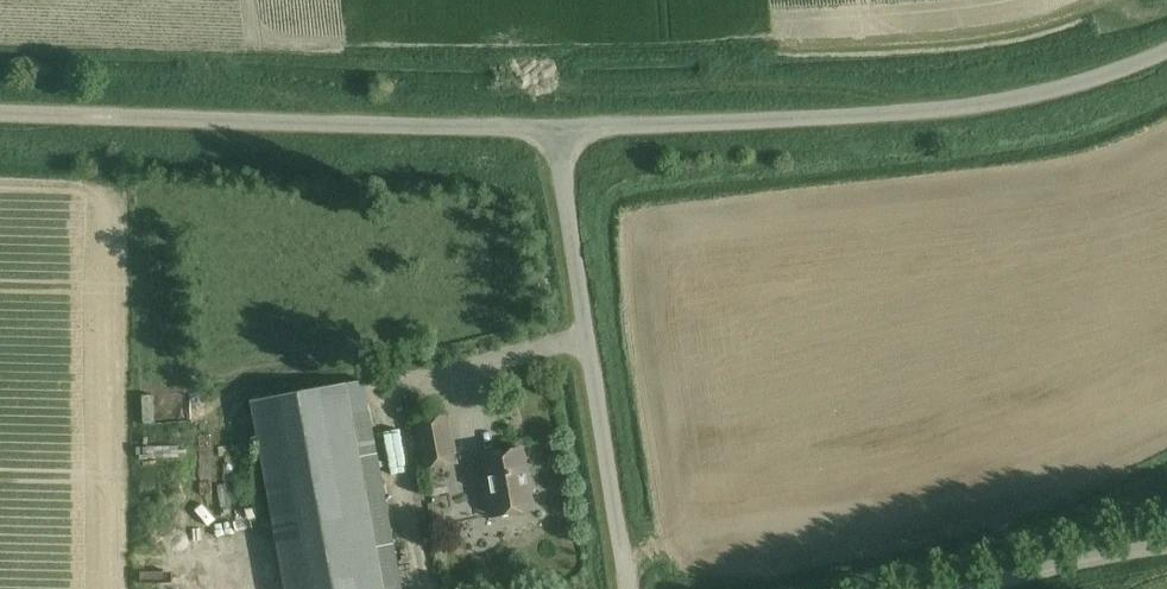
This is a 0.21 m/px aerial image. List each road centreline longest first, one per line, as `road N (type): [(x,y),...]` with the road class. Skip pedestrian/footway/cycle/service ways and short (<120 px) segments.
road 1 (unclassified): [(551,127),(964,106),(1107,74),(1166,48)]
road 2 (unclassified): [(551,127),(0,115)]
road 3 (unclassified): [(629,588),(551,127)]
road 4 (unclassified): [(968,588),(1166,544)]

